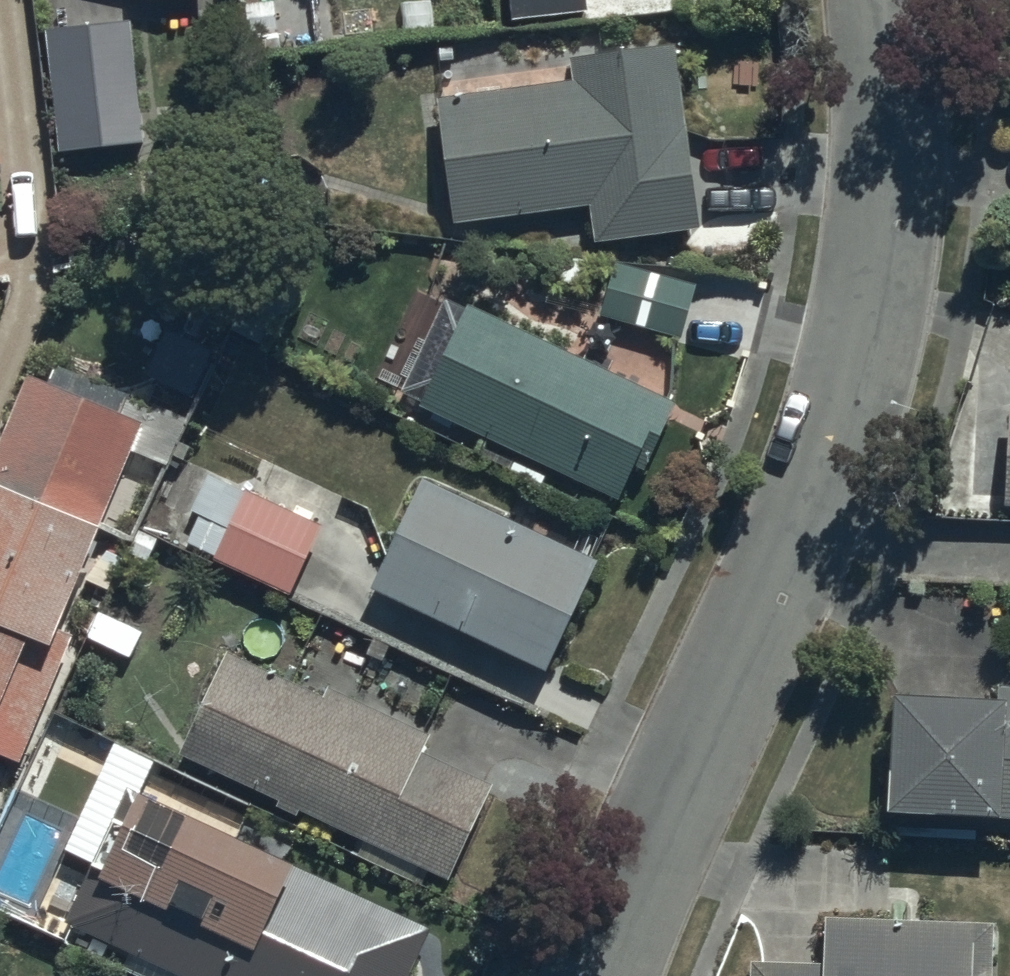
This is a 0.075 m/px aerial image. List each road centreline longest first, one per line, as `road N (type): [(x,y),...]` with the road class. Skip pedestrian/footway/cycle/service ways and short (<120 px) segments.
road 1 (residential): [(603,975),(801,531),(835,438),(891,234),(880,0)]

